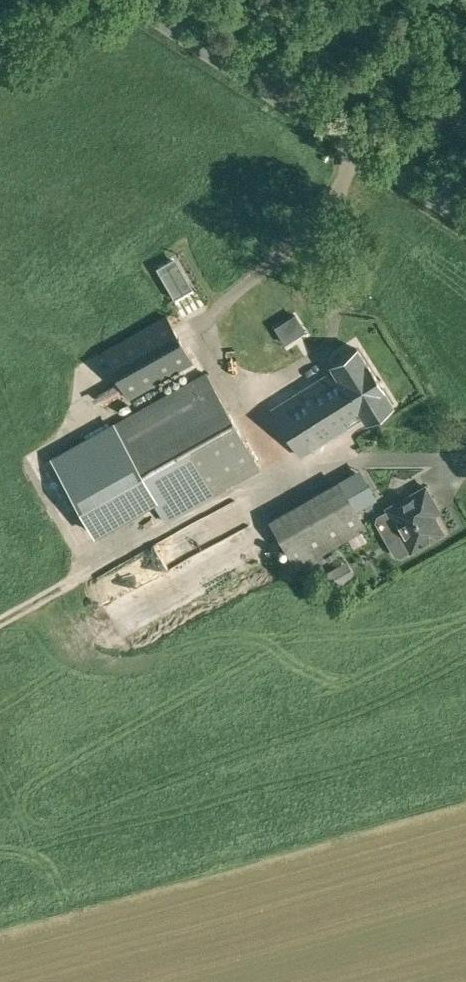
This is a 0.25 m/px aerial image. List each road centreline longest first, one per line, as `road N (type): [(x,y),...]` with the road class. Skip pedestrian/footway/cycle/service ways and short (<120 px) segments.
road 1 (secondary): [(465,219),(134,0)]

